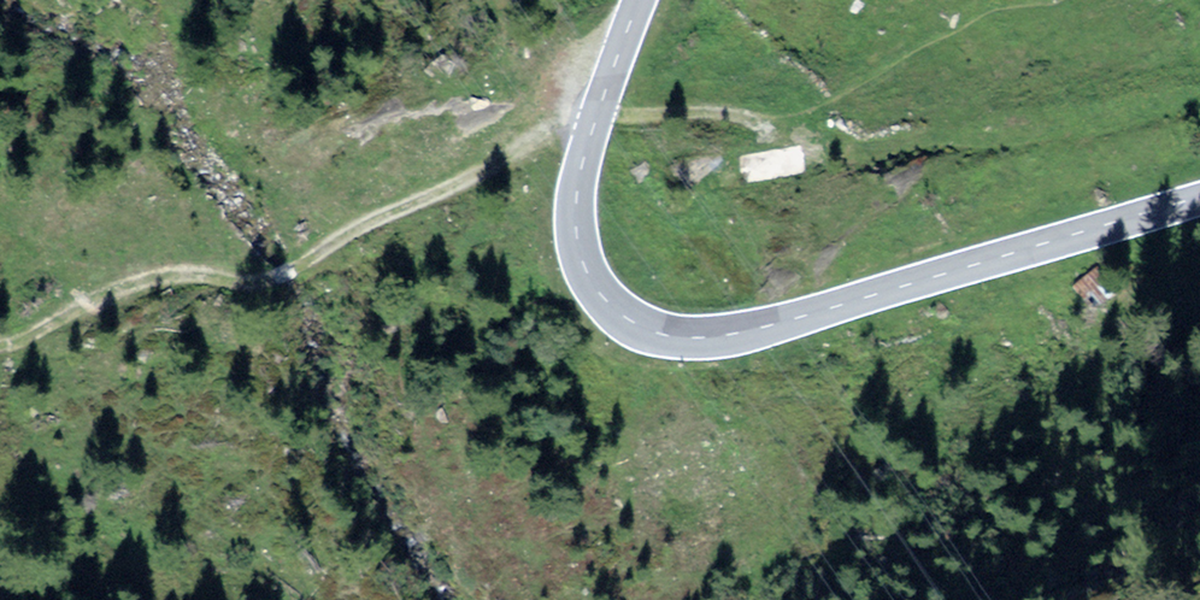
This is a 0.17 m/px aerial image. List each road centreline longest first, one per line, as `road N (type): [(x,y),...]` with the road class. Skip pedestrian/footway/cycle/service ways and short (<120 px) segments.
road 1 (secondary): [(1199,197),(734,334),(646,330),(594,285),(576,213),(595,117),(639,0)]
road 2 (track): [(777,129),(664,111),(595,117),(362,227),(292,268)]
road 3 (track): [(258,283),(198,270),(85,303),(32,336),(0,339)]

